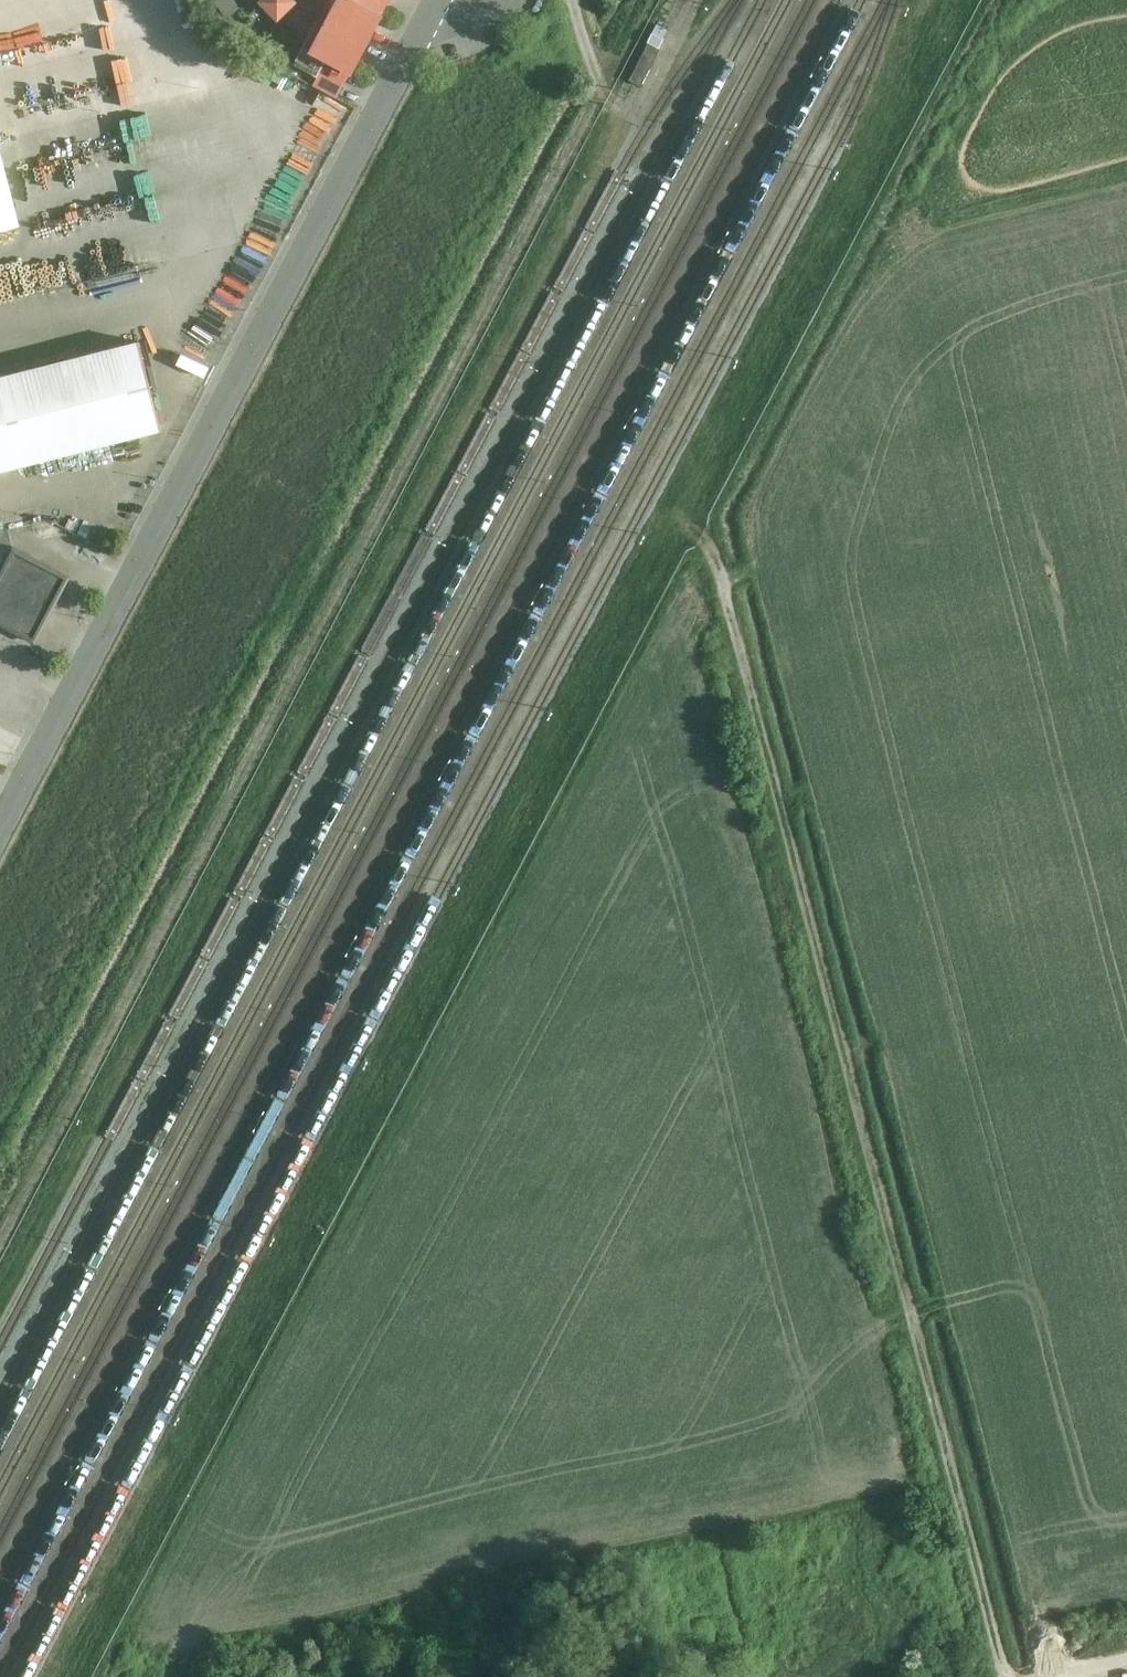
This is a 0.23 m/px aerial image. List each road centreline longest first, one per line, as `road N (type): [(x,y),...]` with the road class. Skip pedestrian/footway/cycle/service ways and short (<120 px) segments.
road 1 (track): [(1007,1676),(723,574)]
road 2 (residential): [(0,830),(443,0)]

